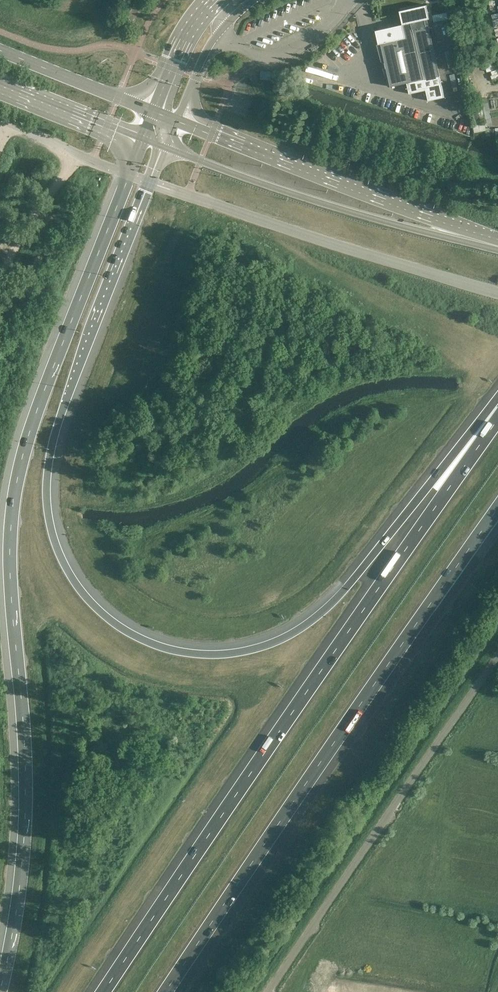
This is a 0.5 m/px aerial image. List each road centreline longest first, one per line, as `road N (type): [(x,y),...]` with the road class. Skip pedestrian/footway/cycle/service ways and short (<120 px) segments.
road 1 (motorway): [(497,409),(304,627),(257,647),(201,654),(130,632),(89,600),(62,559),(47,478),(66,400),(151,183)]
road 2 (motorway): [(129,174),(17,476),(10,575),(28,790),(0,991)]
road 3 (motorway): [(497,419),(104,991)]
road 4 (motorway): [(166,991),(497,507)]
road 5 (unclassified): [(269,991),(497,656)]
road 6 (secondary): [(166,147),(354,213),(497,251)]
road 7 (secondary): [(497,240),(177,120)]
road 8 (tertiary): [(188,195),(497,291)]
road 9 (secondary): [(153,111),(0,49)]
road 10 (secondary): [(0,85),(144,139)]
road 11 (unclassified): [(218,33),(281,54),(330,24),(344,0)]
road 12 (track): [(0,273),(53,186),(93,158)]
road 13 (tertiary): [(129,174),(0,119)]
road 14 (tertiary): [(211,0),(153,111)]

